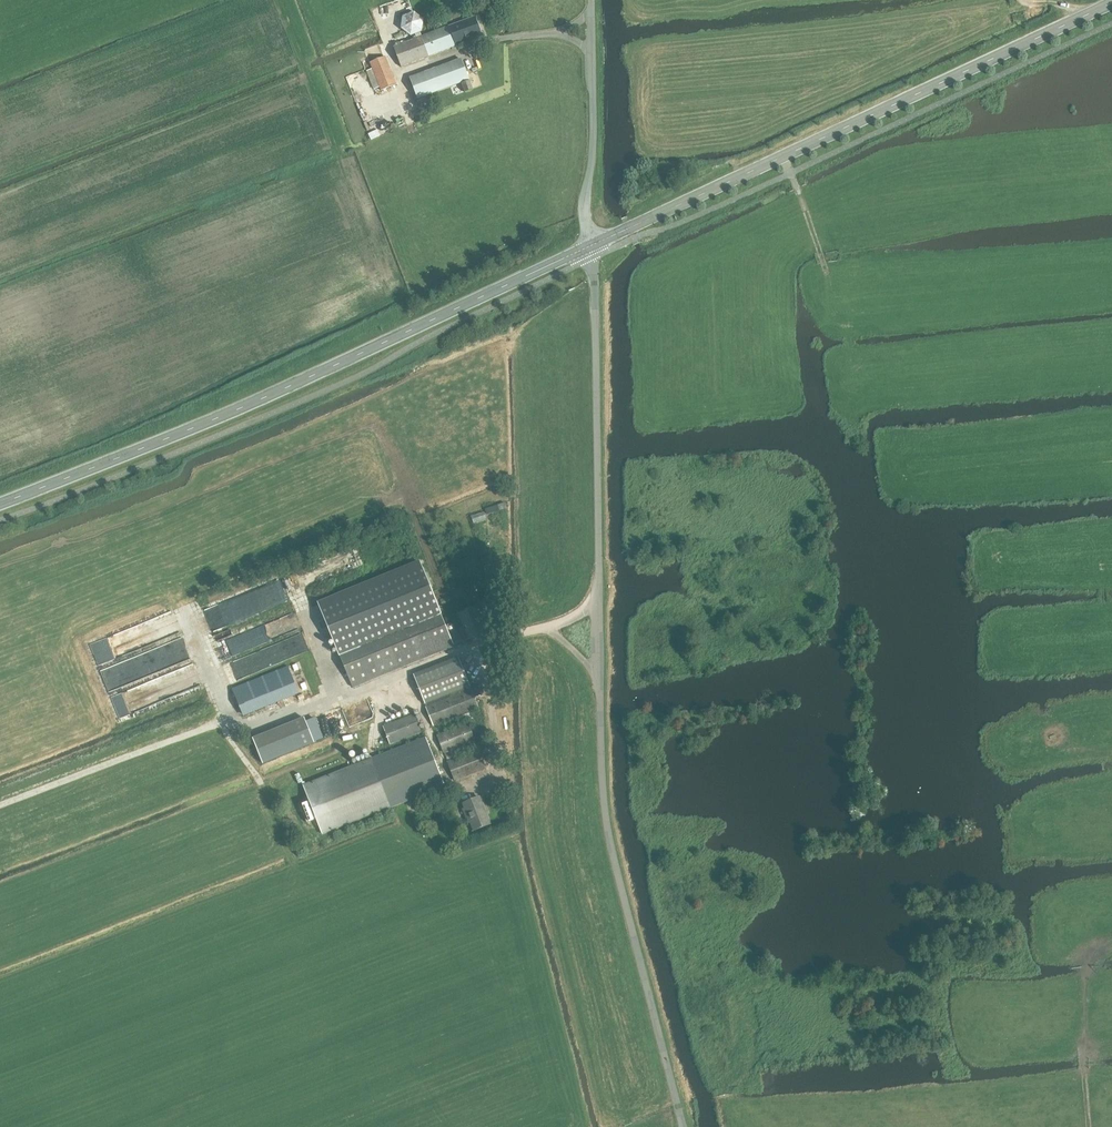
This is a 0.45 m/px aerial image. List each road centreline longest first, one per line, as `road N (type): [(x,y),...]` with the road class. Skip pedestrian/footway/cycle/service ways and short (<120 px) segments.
road 1 (unclassified): [(685,1126),(609,825),(590,248)]
road 2 (tertiary): [(0,505),(236,414),(590,248)]
road 3 (tertiary): [(590,248),(1111,6)]
road 4 (track): [(0,807),(222,724),(248,726)]
road 5 (unclassified): [(590,248),(583,205),(592,150),(591,0)]
road 6 (track): [(1111,940),(1087,953),(1088,1126)]
road 7 (track): [(786,159),(828,276)]

